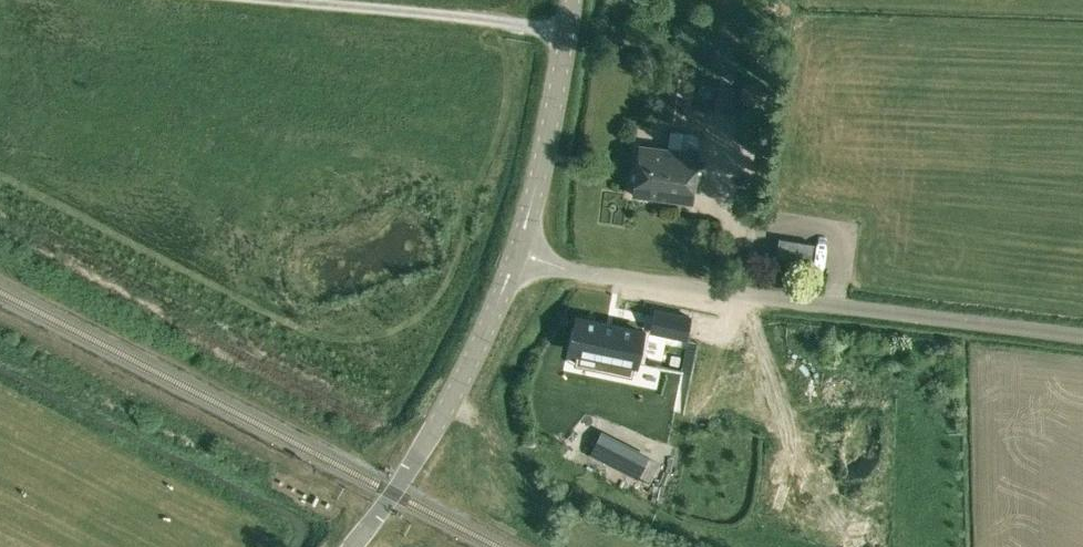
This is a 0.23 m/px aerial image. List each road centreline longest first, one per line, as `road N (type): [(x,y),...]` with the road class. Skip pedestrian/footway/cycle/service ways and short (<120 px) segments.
road 1 (unclassified): [(1082,343),(593,274),(516,252)]
road 2 (unclassified): [(351,546),(437,421),(516,252)]
road 3 (unclassified): [(516,252),(572,0)]

